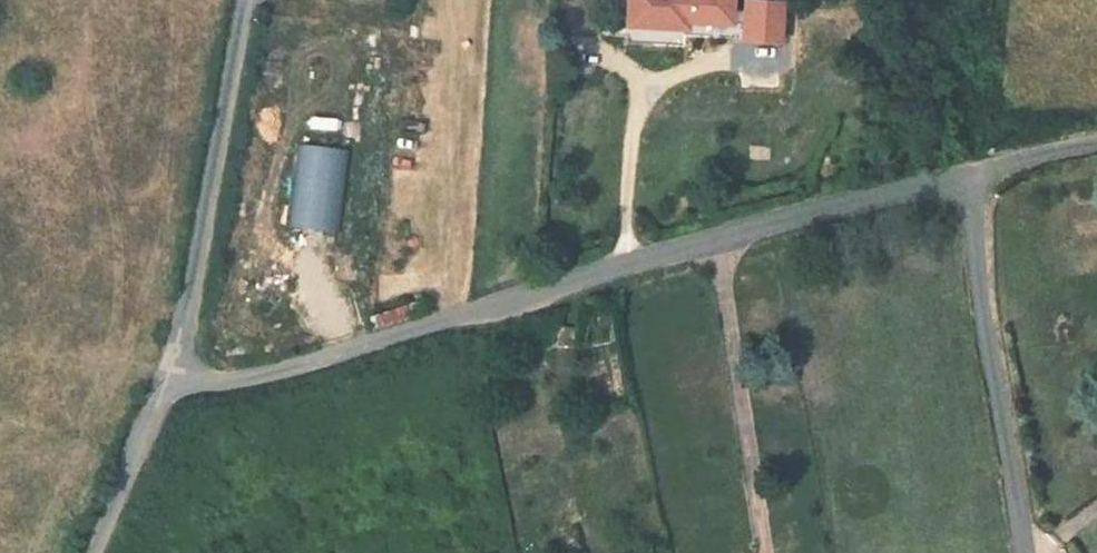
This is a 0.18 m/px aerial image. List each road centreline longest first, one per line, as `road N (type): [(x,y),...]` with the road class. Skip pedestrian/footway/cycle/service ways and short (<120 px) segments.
road 1 (unclassified): [(964,179),(630,265),(259,375),(174,382)]
road 2 (unclassified): [(174,382),(249,0)]
road 3 (unclassified): [(964,179),(1025,552)]
road 4 (unclassified): [(92,552),(174,382)]
road 5 (unclassified): [(1096,145),(964,179)]

